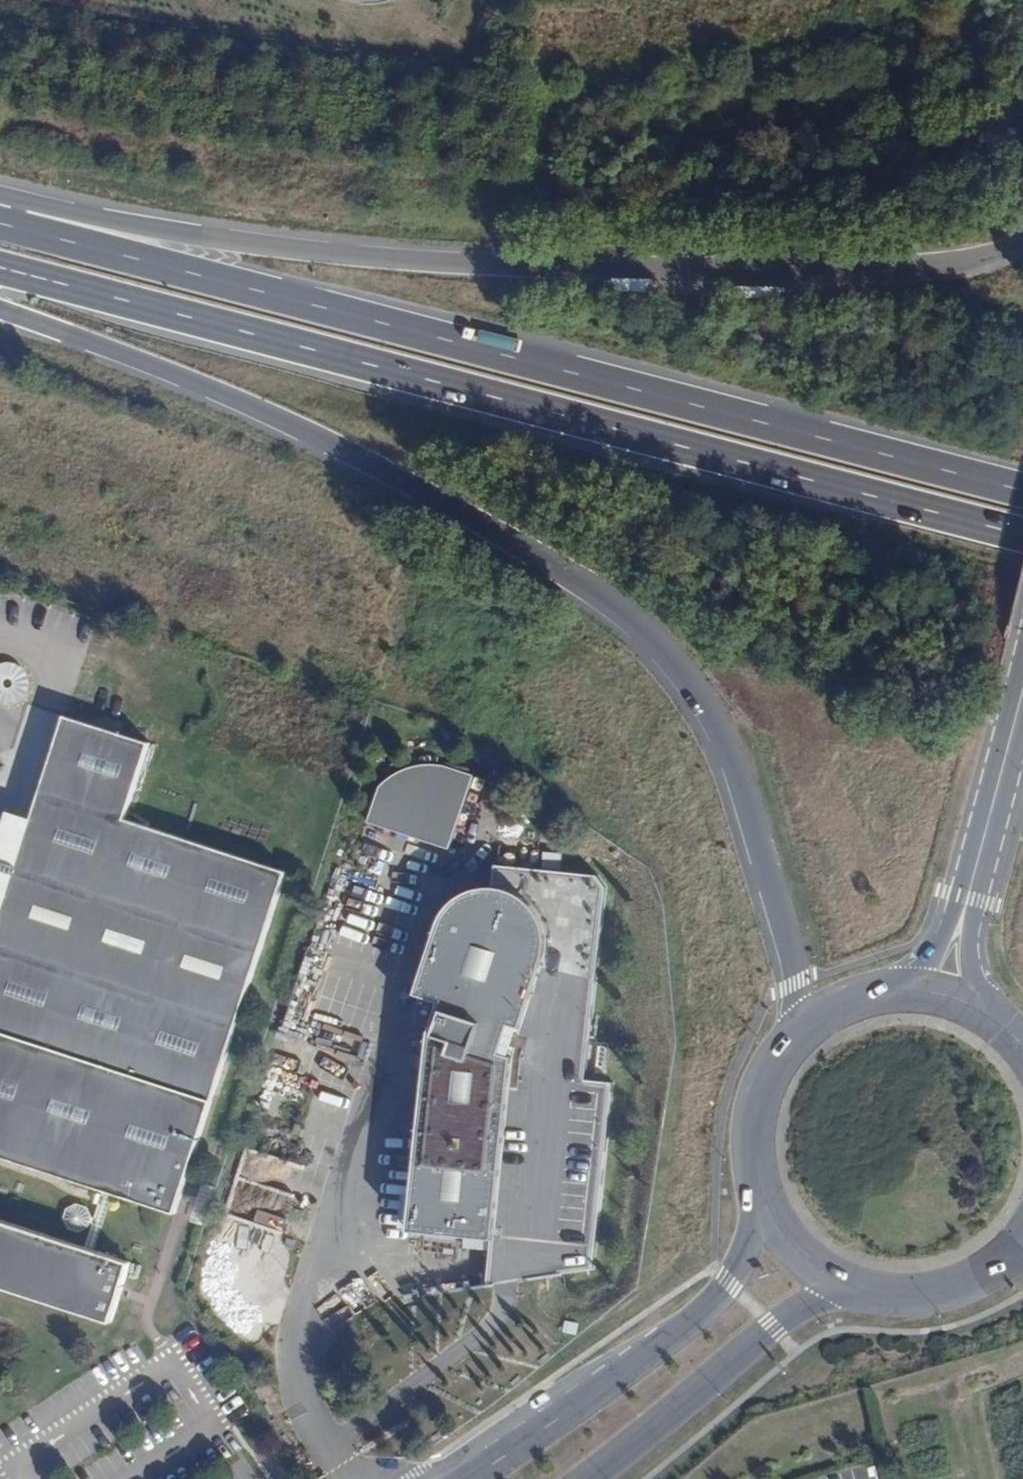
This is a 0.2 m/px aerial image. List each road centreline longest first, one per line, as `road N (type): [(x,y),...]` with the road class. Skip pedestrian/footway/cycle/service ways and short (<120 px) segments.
road 1 (trunk): [(0,306),(287,422),(541,556),(661,645),(731,750),(795,975),(796,1035)]
road 2 (trunk): [(1022,492),(0,224)]
road 3 (trunk): [(0,272),(1022,538)]
road 4 (trunk): [(1022,247),(977,262),(838,272),(534,268),(283,249),(0,204)]
road 5 (secondary): [(763,1201),(722,1298),(473,1478)]
road 6 (secondary): [(588,1478),(774,1327),(851,1285)]
road 7 (secondary): [(1022,694),(963,916)]
road 8 (secondary): [(796,1035),(773,1063),(754,1113),(753,1167),(763,1201)]
road 9 (secondary): [(851,1285),(893,1295),(936,1292),(976,1278),(1011,1252)]
road 10 (secondary): [(909,989),(856,997),(796,1035)]
road 11 (secondary): [(763,1201),(798,1252),(851,1285)]

